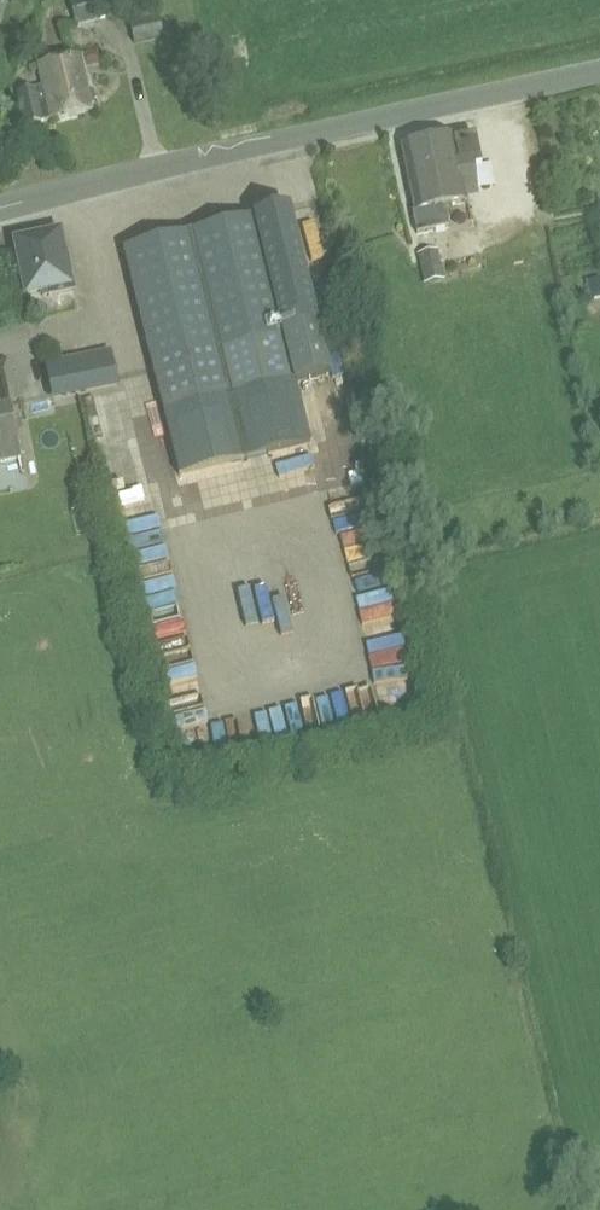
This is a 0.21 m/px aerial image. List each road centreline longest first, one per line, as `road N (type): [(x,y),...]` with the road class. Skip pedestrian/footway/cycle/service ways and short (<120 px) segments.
road 1 (tertiary): [(0,214),(599,74)]

